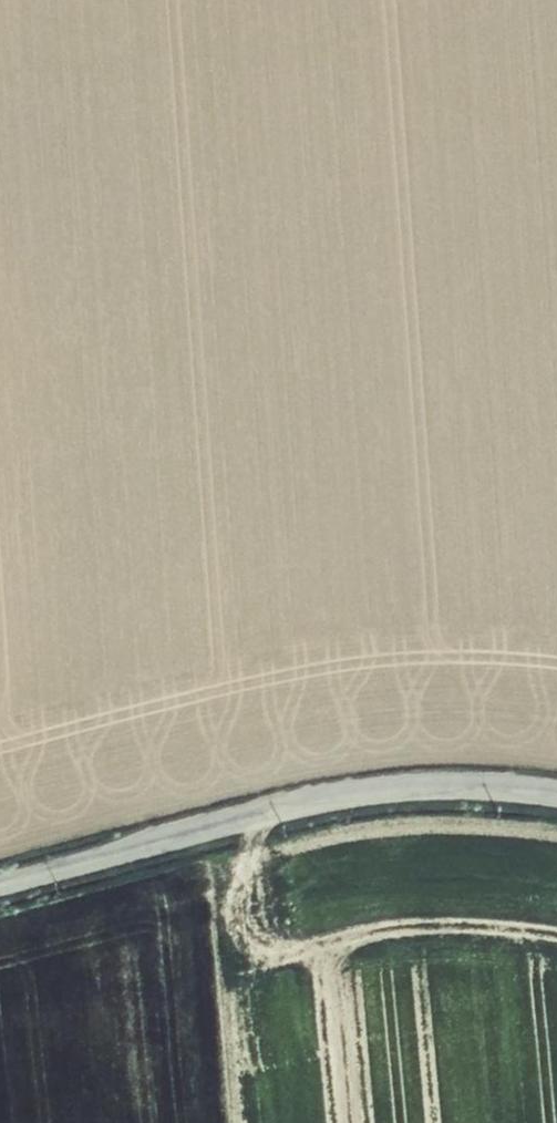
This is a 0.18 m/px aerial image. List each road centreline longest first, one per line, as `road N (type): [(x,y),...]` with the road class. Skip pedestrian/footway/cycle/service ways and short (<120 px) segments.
road 1 (unclassified): [(0,885),(352,793),(503,780),(556,790)]

